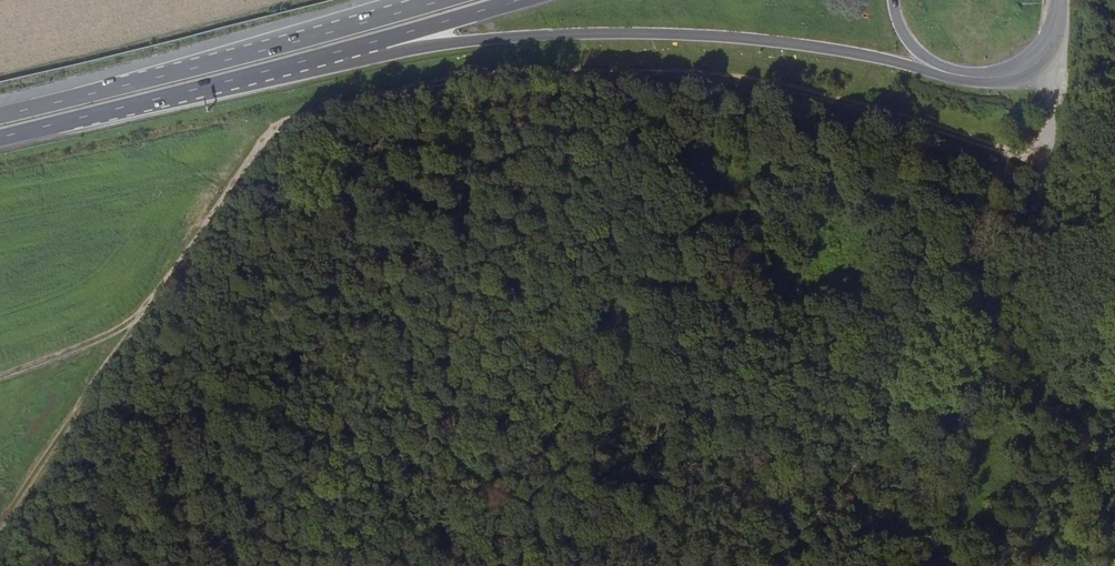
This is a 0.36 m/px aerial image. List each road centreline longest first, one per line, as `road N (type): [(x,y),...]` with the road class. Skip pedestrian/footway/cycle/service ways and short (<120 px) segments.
road 1 (track): [(1054,151),(862,105),(691,77),(530,74),(366,99),(295,121),(166,299),(120,334)]
road 2 (trunk): [(379,44),(415,51),(658,35),(749,40),(947,72)]
road 3 (trunk): [(422,0),(0,115)]
road 4 (trunk): [(0,137),(379,44)]
road 5 (trunk): [(379,44),(524,0)]
road 6 (track): [(0,378),(120,334)]

